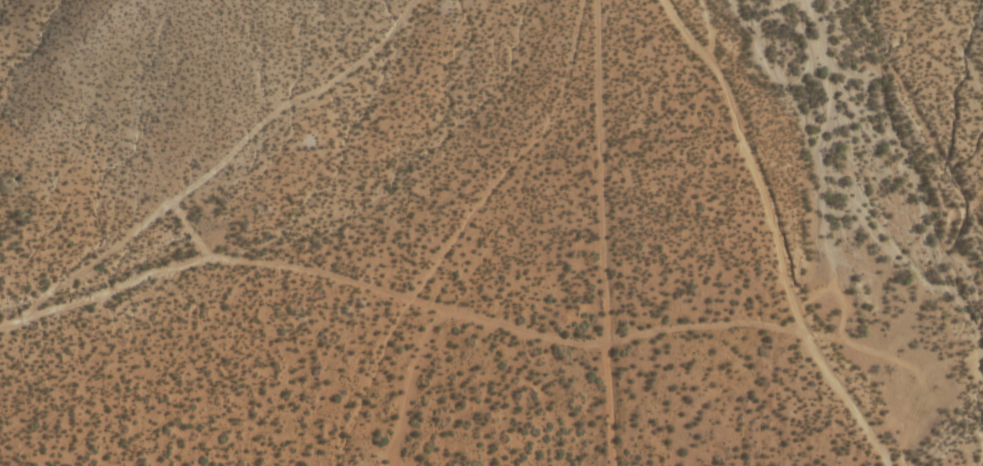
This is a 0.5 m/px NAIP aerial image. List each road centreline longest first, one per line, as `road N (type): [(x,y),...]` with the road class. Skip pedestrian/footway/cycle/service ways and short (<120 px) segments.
road 1 (residential): [(165,269),(197,266),(598,343),(719,325),(799,325)]
road 2 (residential): [(427,0),(165,269),(0,281)]
road 3 (residential): [(662,0),(722,74),(799,325),(887,465)]

